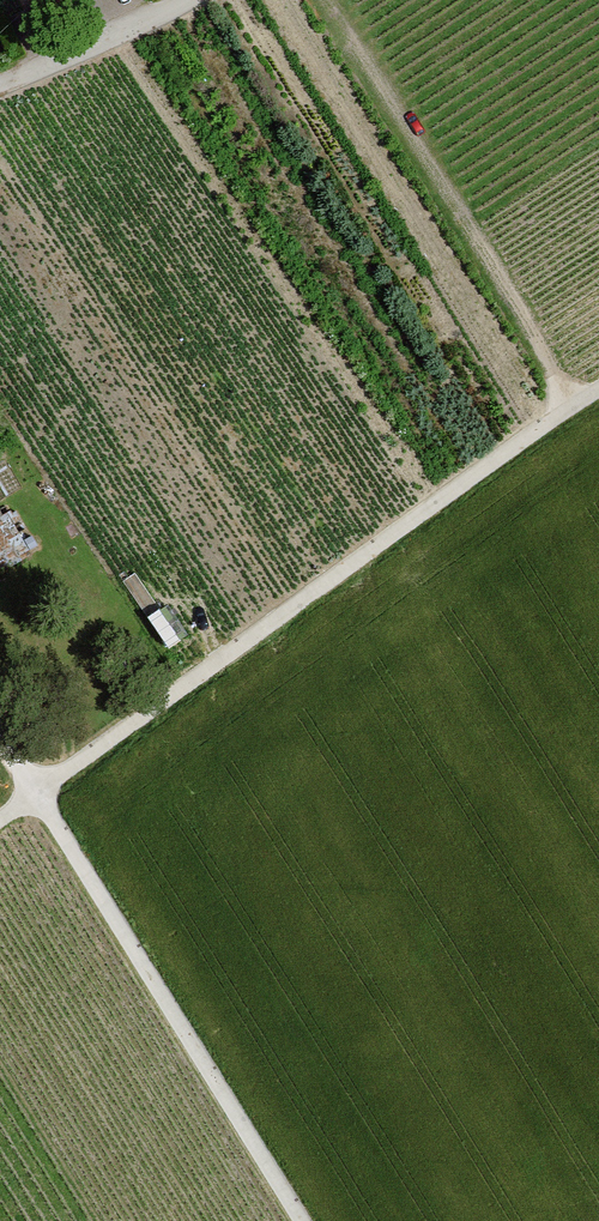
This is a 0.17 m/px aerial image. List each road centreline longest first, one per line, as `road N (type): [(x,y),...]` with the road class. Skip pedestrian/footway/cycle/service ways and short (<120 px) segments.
road 1 (track): [(598,389),(36,791)]
road 2 (track): [(303,1220),(36,791)]
road 3 (track): [(324,0),(512,289),(573,406)]
road 4 (unclassified): [(0,84),(189,0)]

